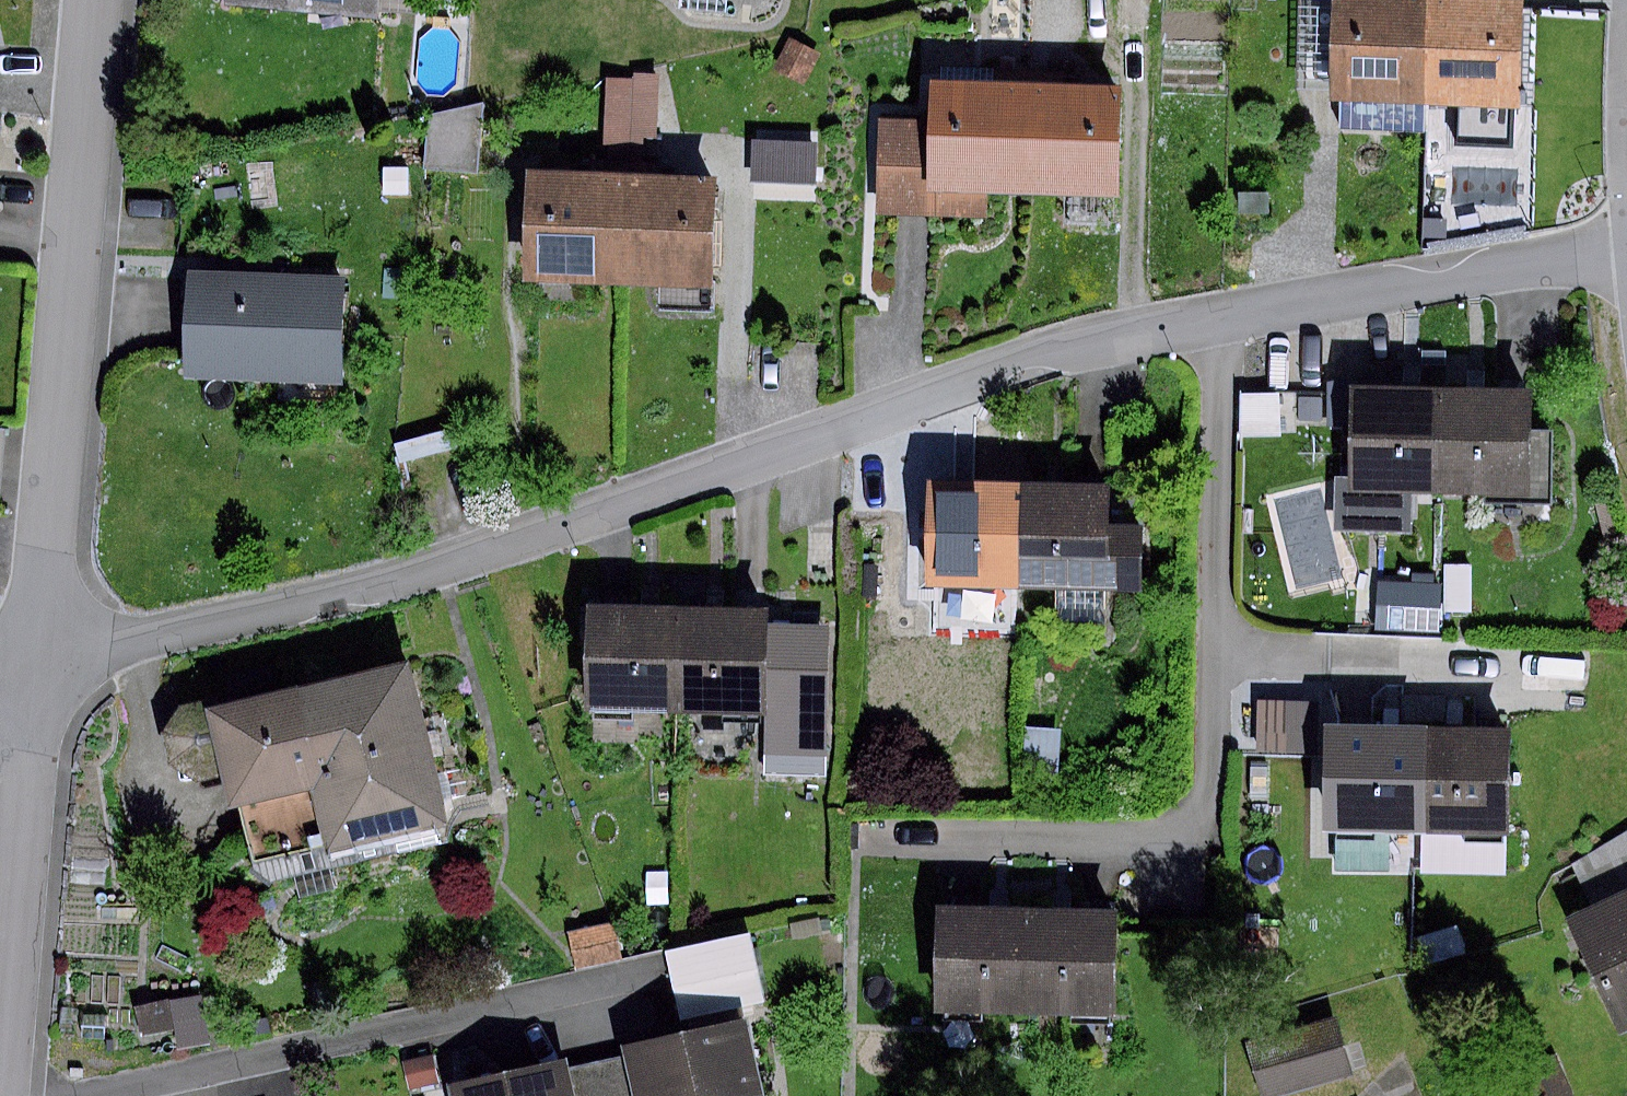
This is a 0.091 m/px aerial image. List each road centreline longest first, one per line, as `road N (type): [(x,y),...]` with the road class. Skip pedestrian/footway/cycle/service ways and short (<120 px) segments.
road 1 (residential): [(45,667),(474,560),(1054,355),(1626,248)]
road 2 (residential): [(97,0),(45,667)]
road 3 (residential): [(76,1095),(648,974)]
road 4 (unclassified): [(45,667),(28,757),(7,1095)]

